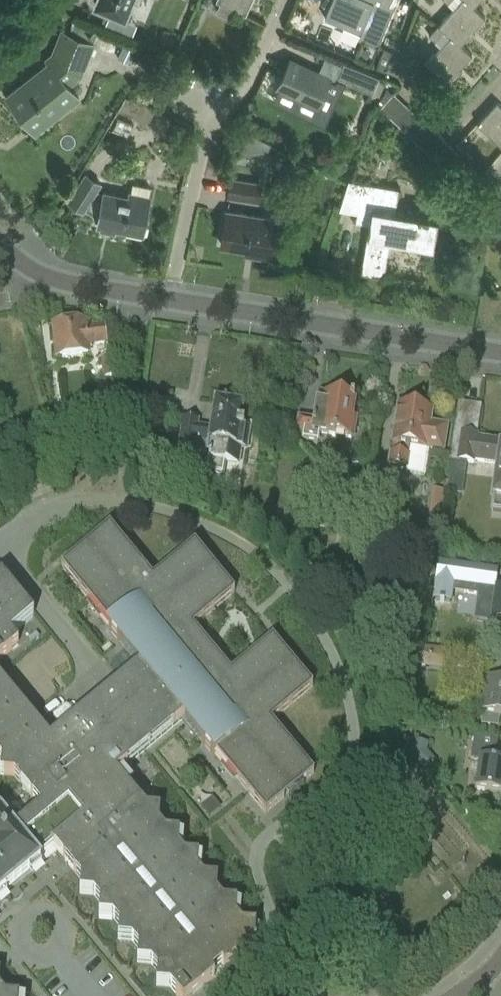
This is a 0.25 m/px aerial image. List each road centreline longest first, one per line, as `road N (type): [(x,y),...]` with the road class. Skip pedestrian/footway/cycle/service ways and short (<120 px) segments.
road 1 (residential): [(0,544),(34,526),(124,511),(205,529),(240,549),(305,607),(343,703),(354,770),(288,823)]
road 2 (residential): [(173,306),(199,134),(241,94),(287,0)]
road 3 (tertiary): [(500,356),(173,306)]
road 4 (tertiary): [(173,306),(39,275)]

